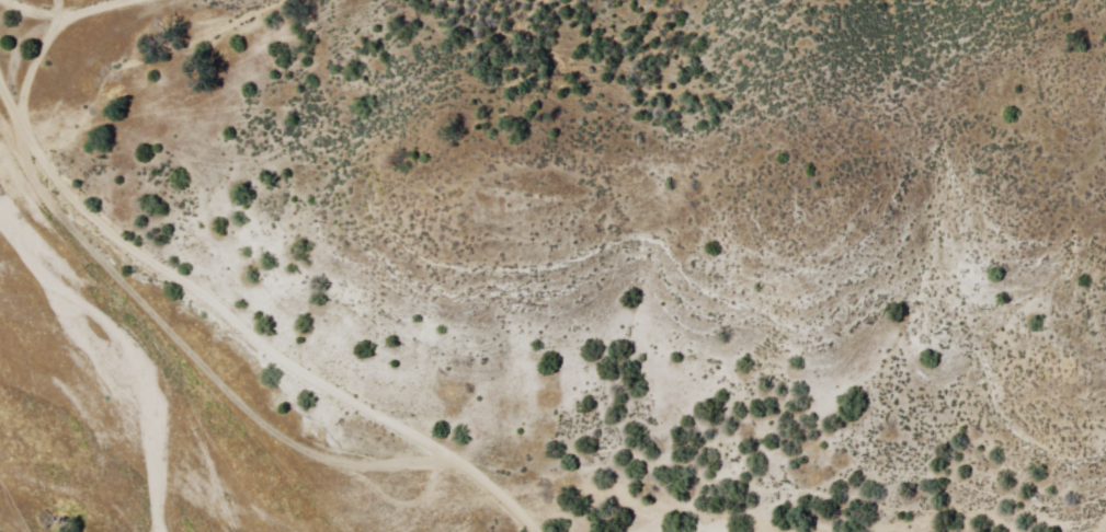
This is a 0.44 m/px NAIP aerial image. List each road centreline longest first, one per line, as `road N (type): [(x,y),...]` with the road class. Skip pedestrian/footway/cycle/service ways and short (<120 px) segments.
road 1 (track): [(72,13),(33,69),(22,123)]

